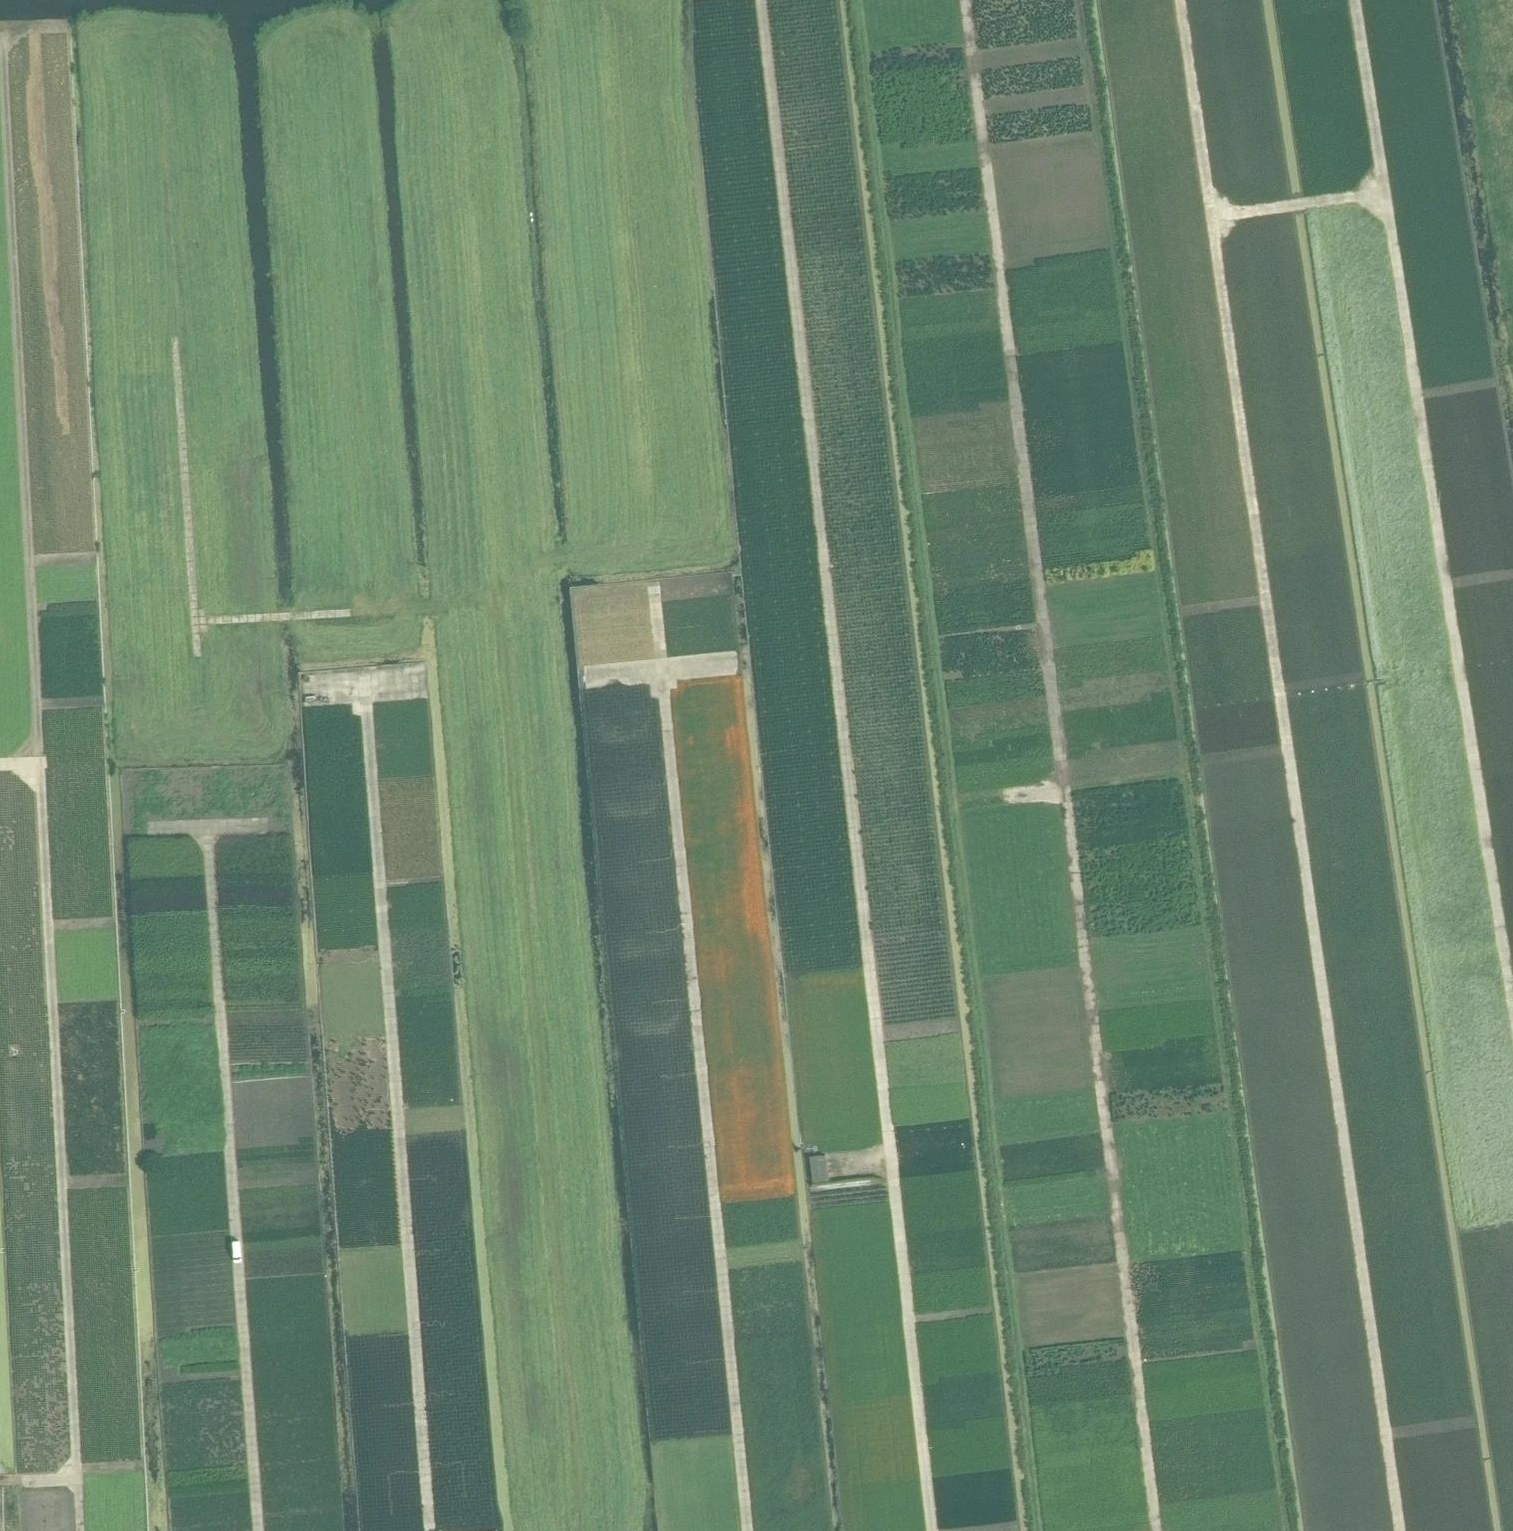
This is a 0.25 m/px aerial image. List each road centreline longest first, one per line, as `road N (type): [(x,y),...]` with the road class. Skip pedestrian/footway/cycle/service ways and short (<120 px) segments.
road 1 (track): [(1398,1530),(1179,0)]
road 2 (track): [(1153,1530),(966,0)]
road 3 (track): [(932,1530),(759,0)]
road 4 (track): [(1354,0),(1512,1032)]
road 5 (track): [(747,1530),(654,596)]
road 6 (track): [(429,1530),(364,685)]
road 7 (track): [(0,765),(38,764),(75,1478),(0,1481)]
road 8 (track): [(258,1530),(207,829)]
road 9 (track): [(1209,217),(1383,195)]

